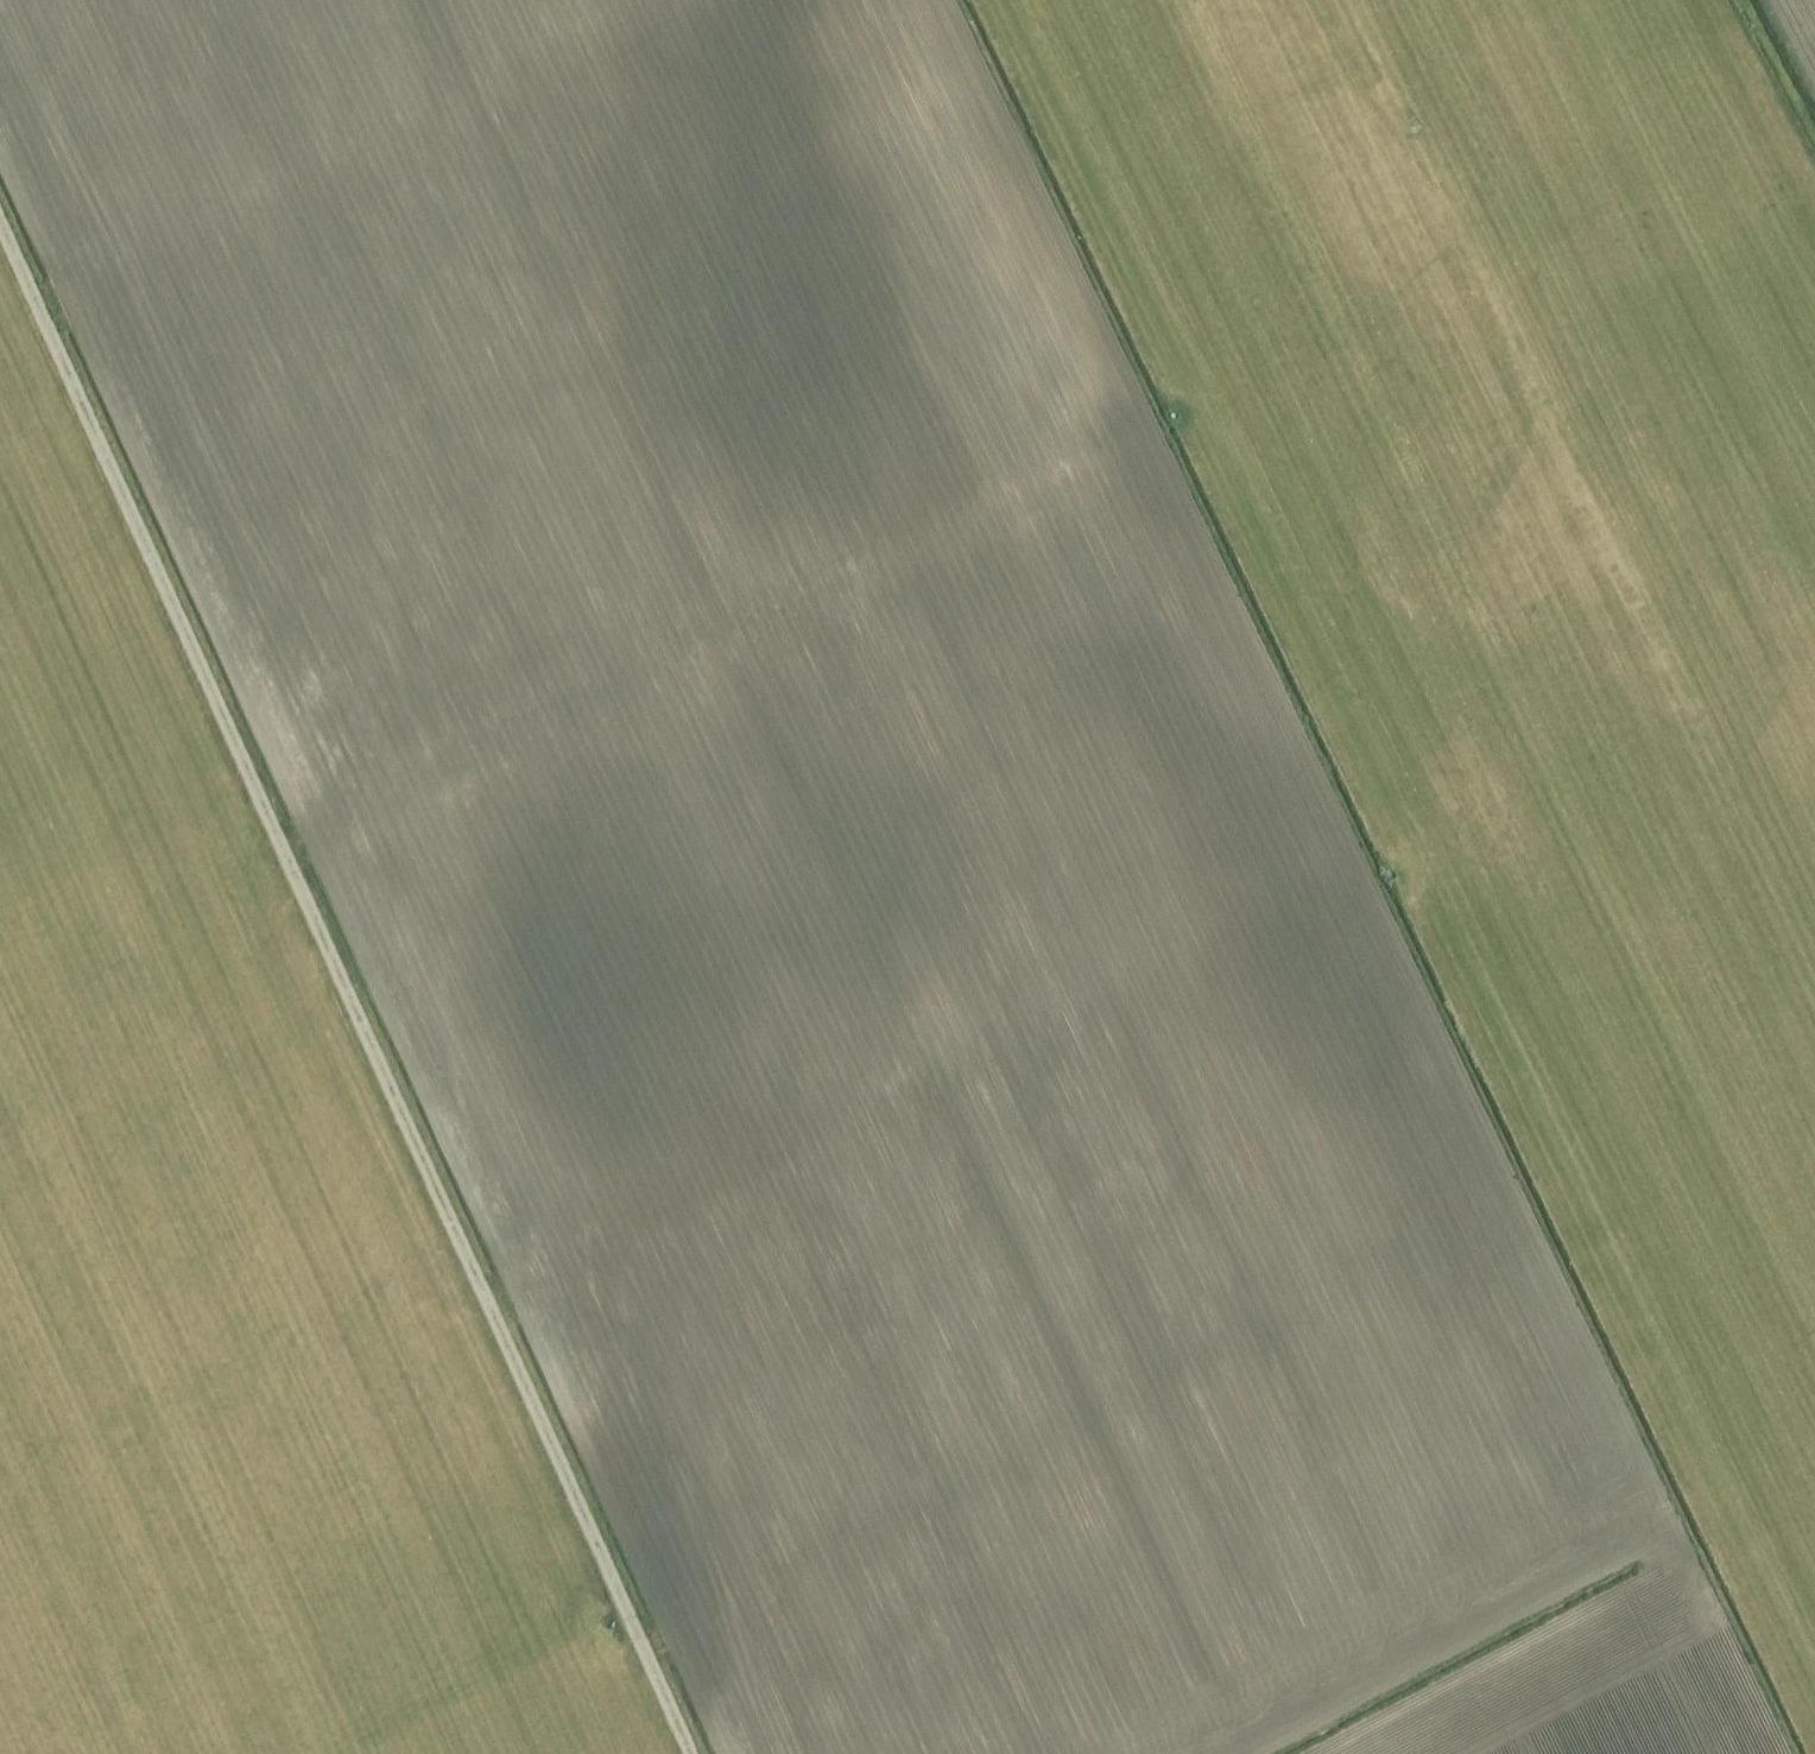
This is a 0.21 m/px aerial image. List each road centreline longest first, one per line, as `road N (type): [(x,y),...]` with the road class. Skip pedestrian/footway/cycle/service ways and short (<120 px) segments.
road 1 (track): [(0,218),(698,1753)]

